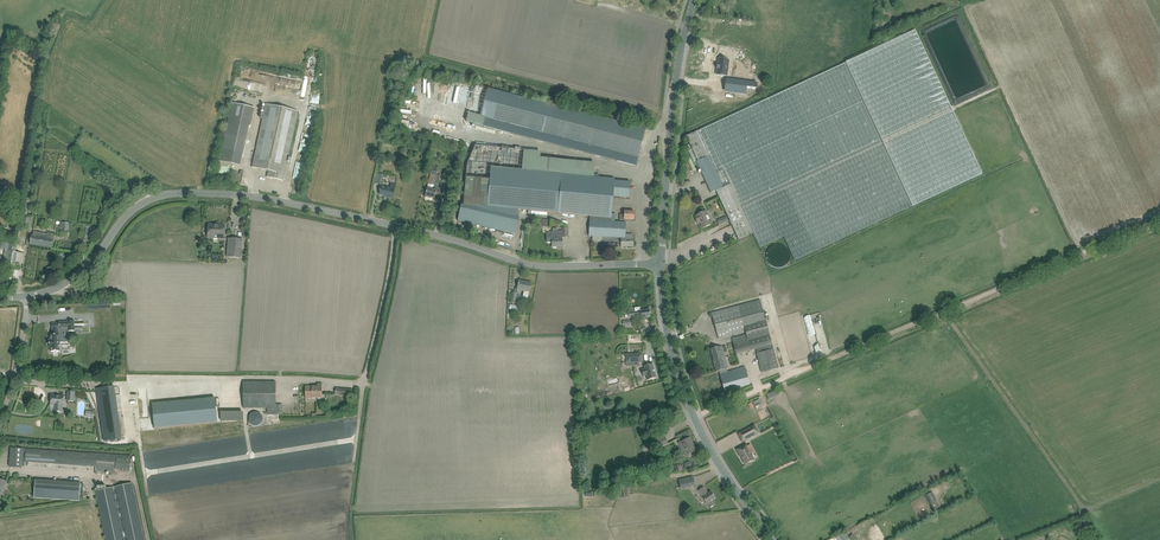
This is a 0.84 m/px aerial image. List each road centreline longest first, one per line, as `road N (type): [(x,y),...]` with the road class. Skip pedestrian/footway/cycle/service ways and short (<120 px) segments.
road 1 (track): [(695,418),(1159,221)]
road 2 (tertiary): [(27,296),(77,275),(134,209),(167,194),(250,196),(396,226)]
road 3 (secondary): [(776,539),(732,484),(687,399),(667,329),(661,263)]
road 4 (unclassified): [(243,378),(364,382),(396,226)]
road 5 (secondary): [(661,263),(680,54),(694,0)]
road 6 (tertiary): [(396,226),(539,266),(654,264)]
road 7 (track): [(364,382),(350,539)]

